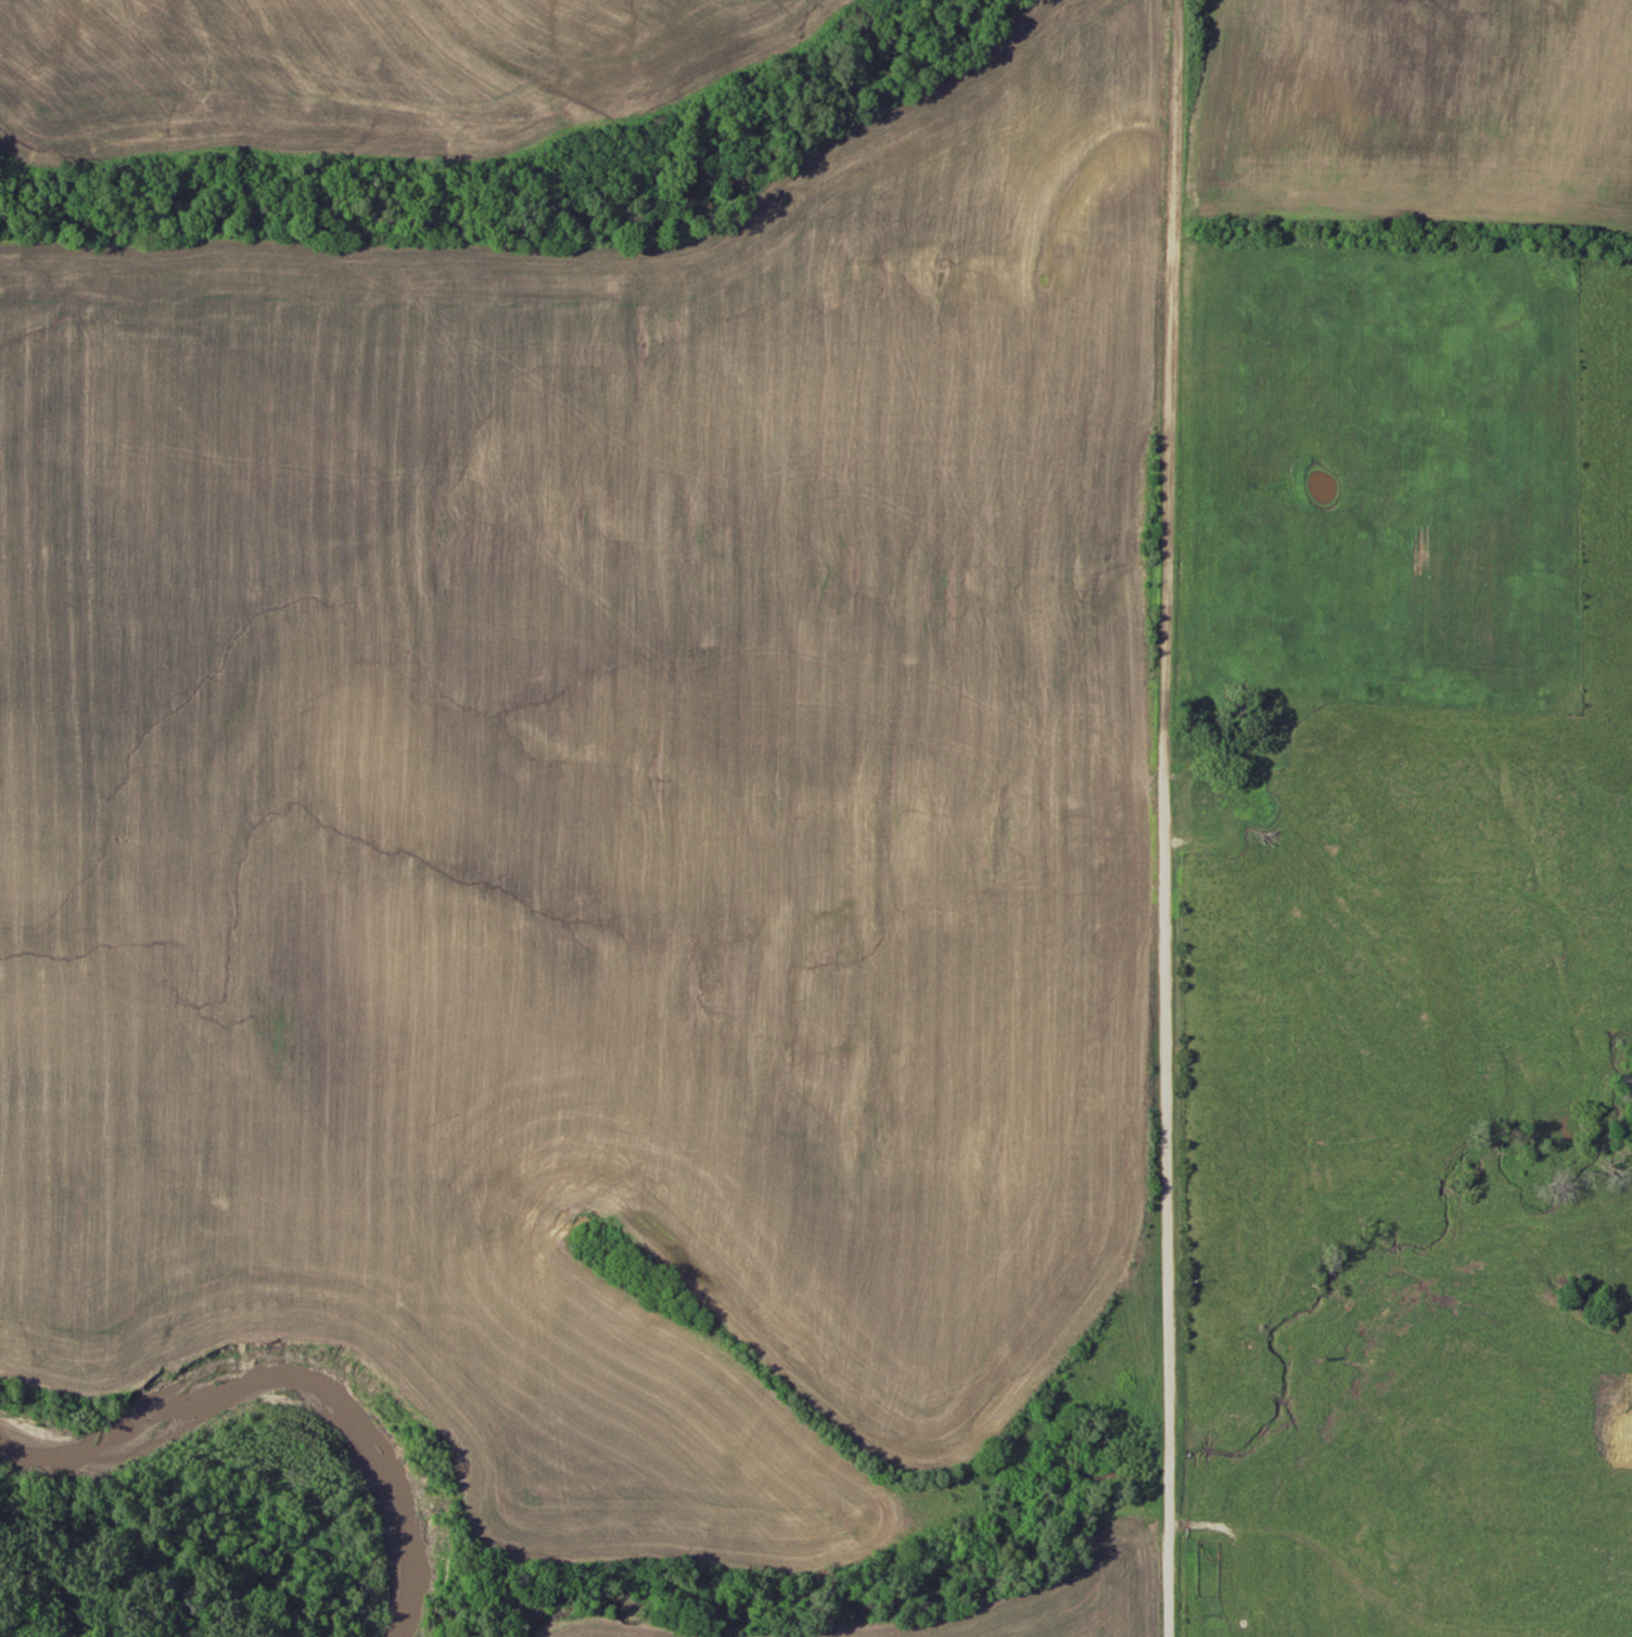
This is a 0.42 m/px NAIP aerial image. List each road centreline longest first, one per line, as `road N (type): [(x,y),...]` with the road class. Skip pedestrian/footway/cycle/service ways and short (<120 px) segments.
road 1 (residential): [(1176,1636),(1163,793),(1177,0)]

